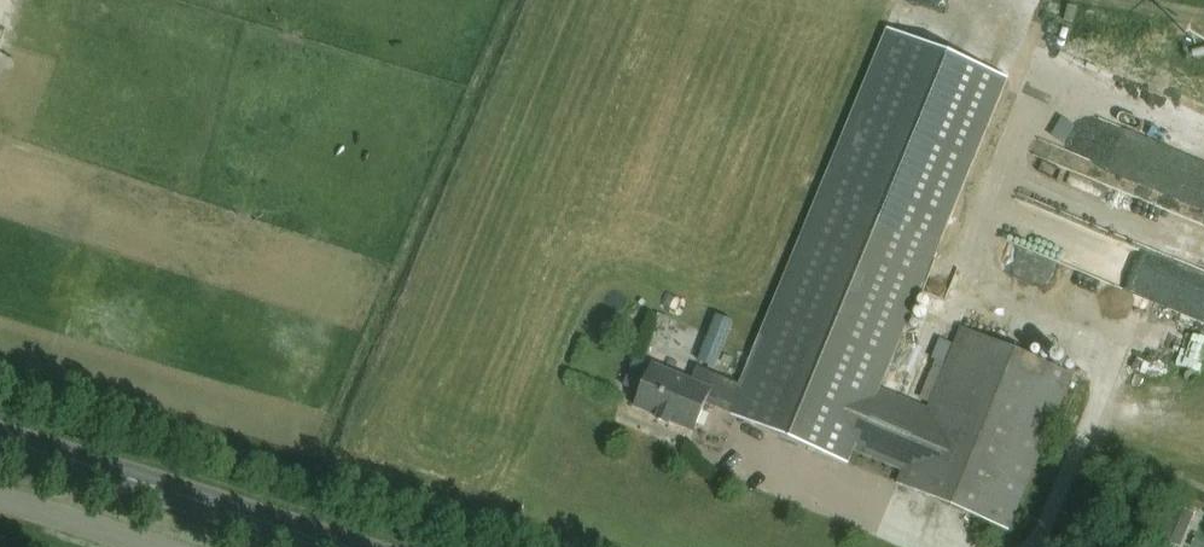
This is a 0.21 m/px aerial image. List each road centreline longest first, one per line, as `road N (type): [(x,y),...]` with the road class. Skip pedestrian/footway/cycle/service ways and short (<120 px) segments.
road 1 (secondary): [(352,546),(0,438)]
road 2 (residential): [(0,502),(163,546)]

